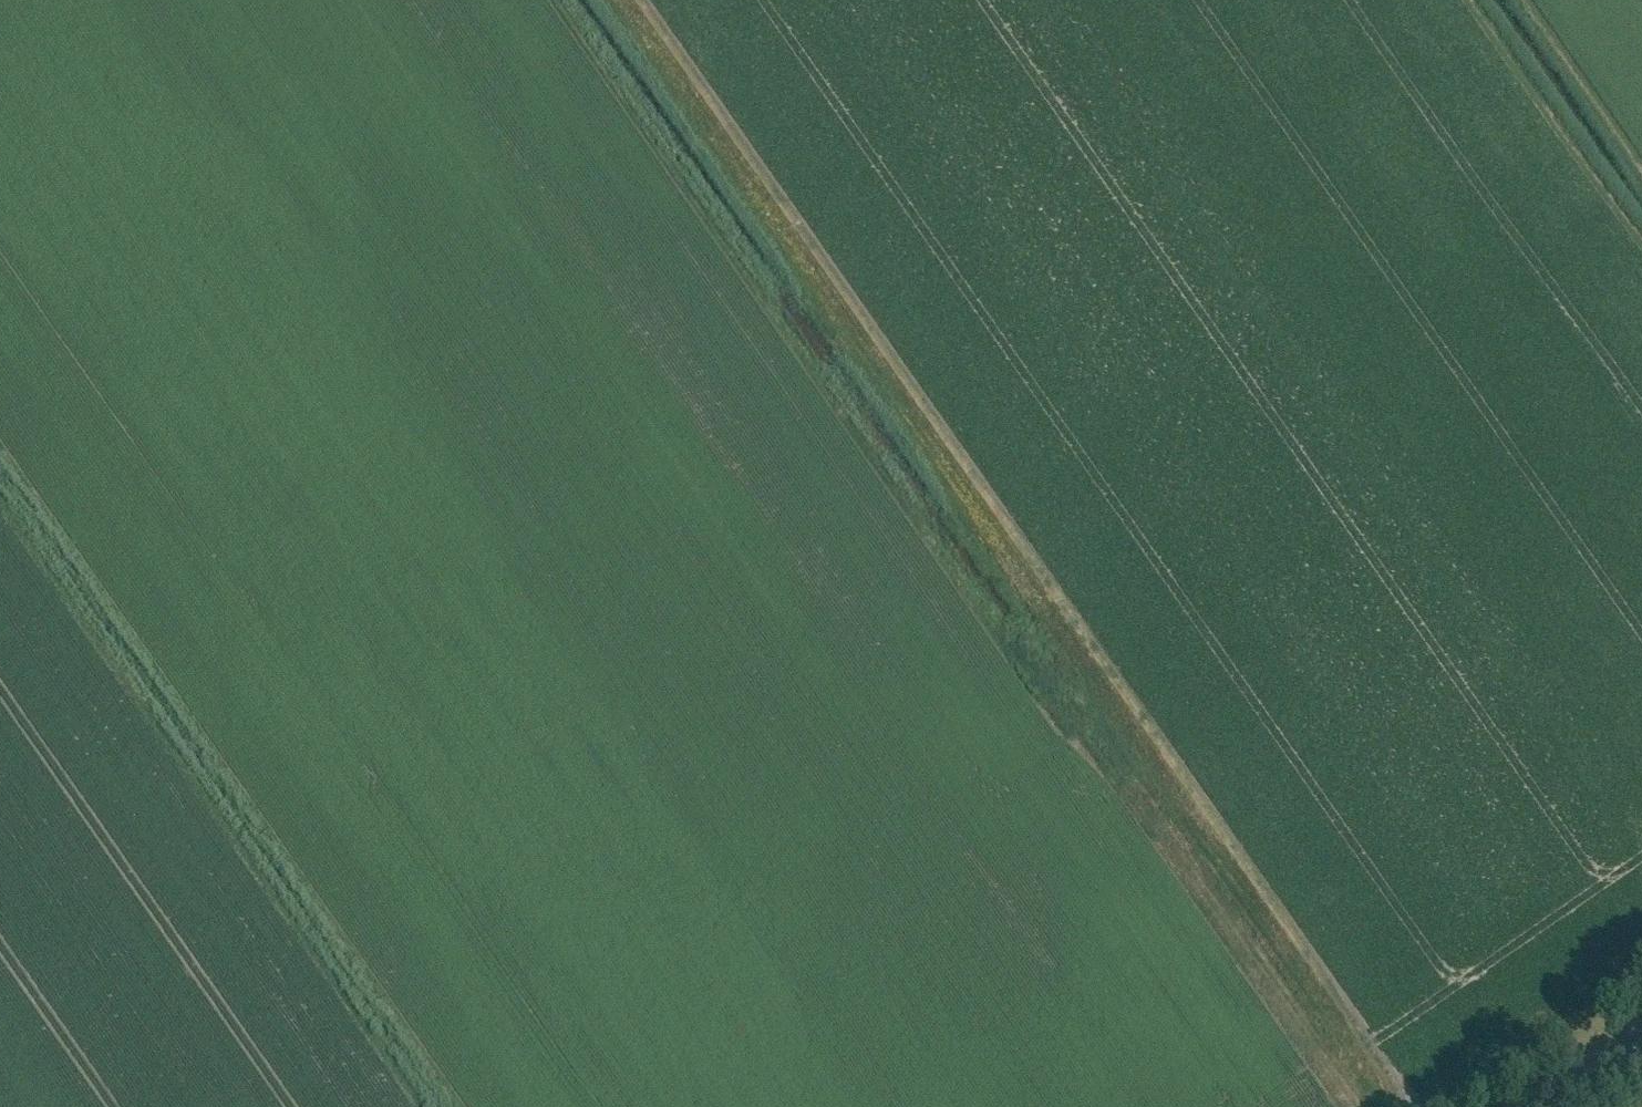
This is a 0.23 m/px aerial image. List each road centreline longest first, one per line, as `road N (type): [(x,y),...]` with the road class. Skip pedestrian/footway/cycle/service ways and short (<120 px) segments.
road 1 (residential): [(1531,1106),(1641,1030)]

